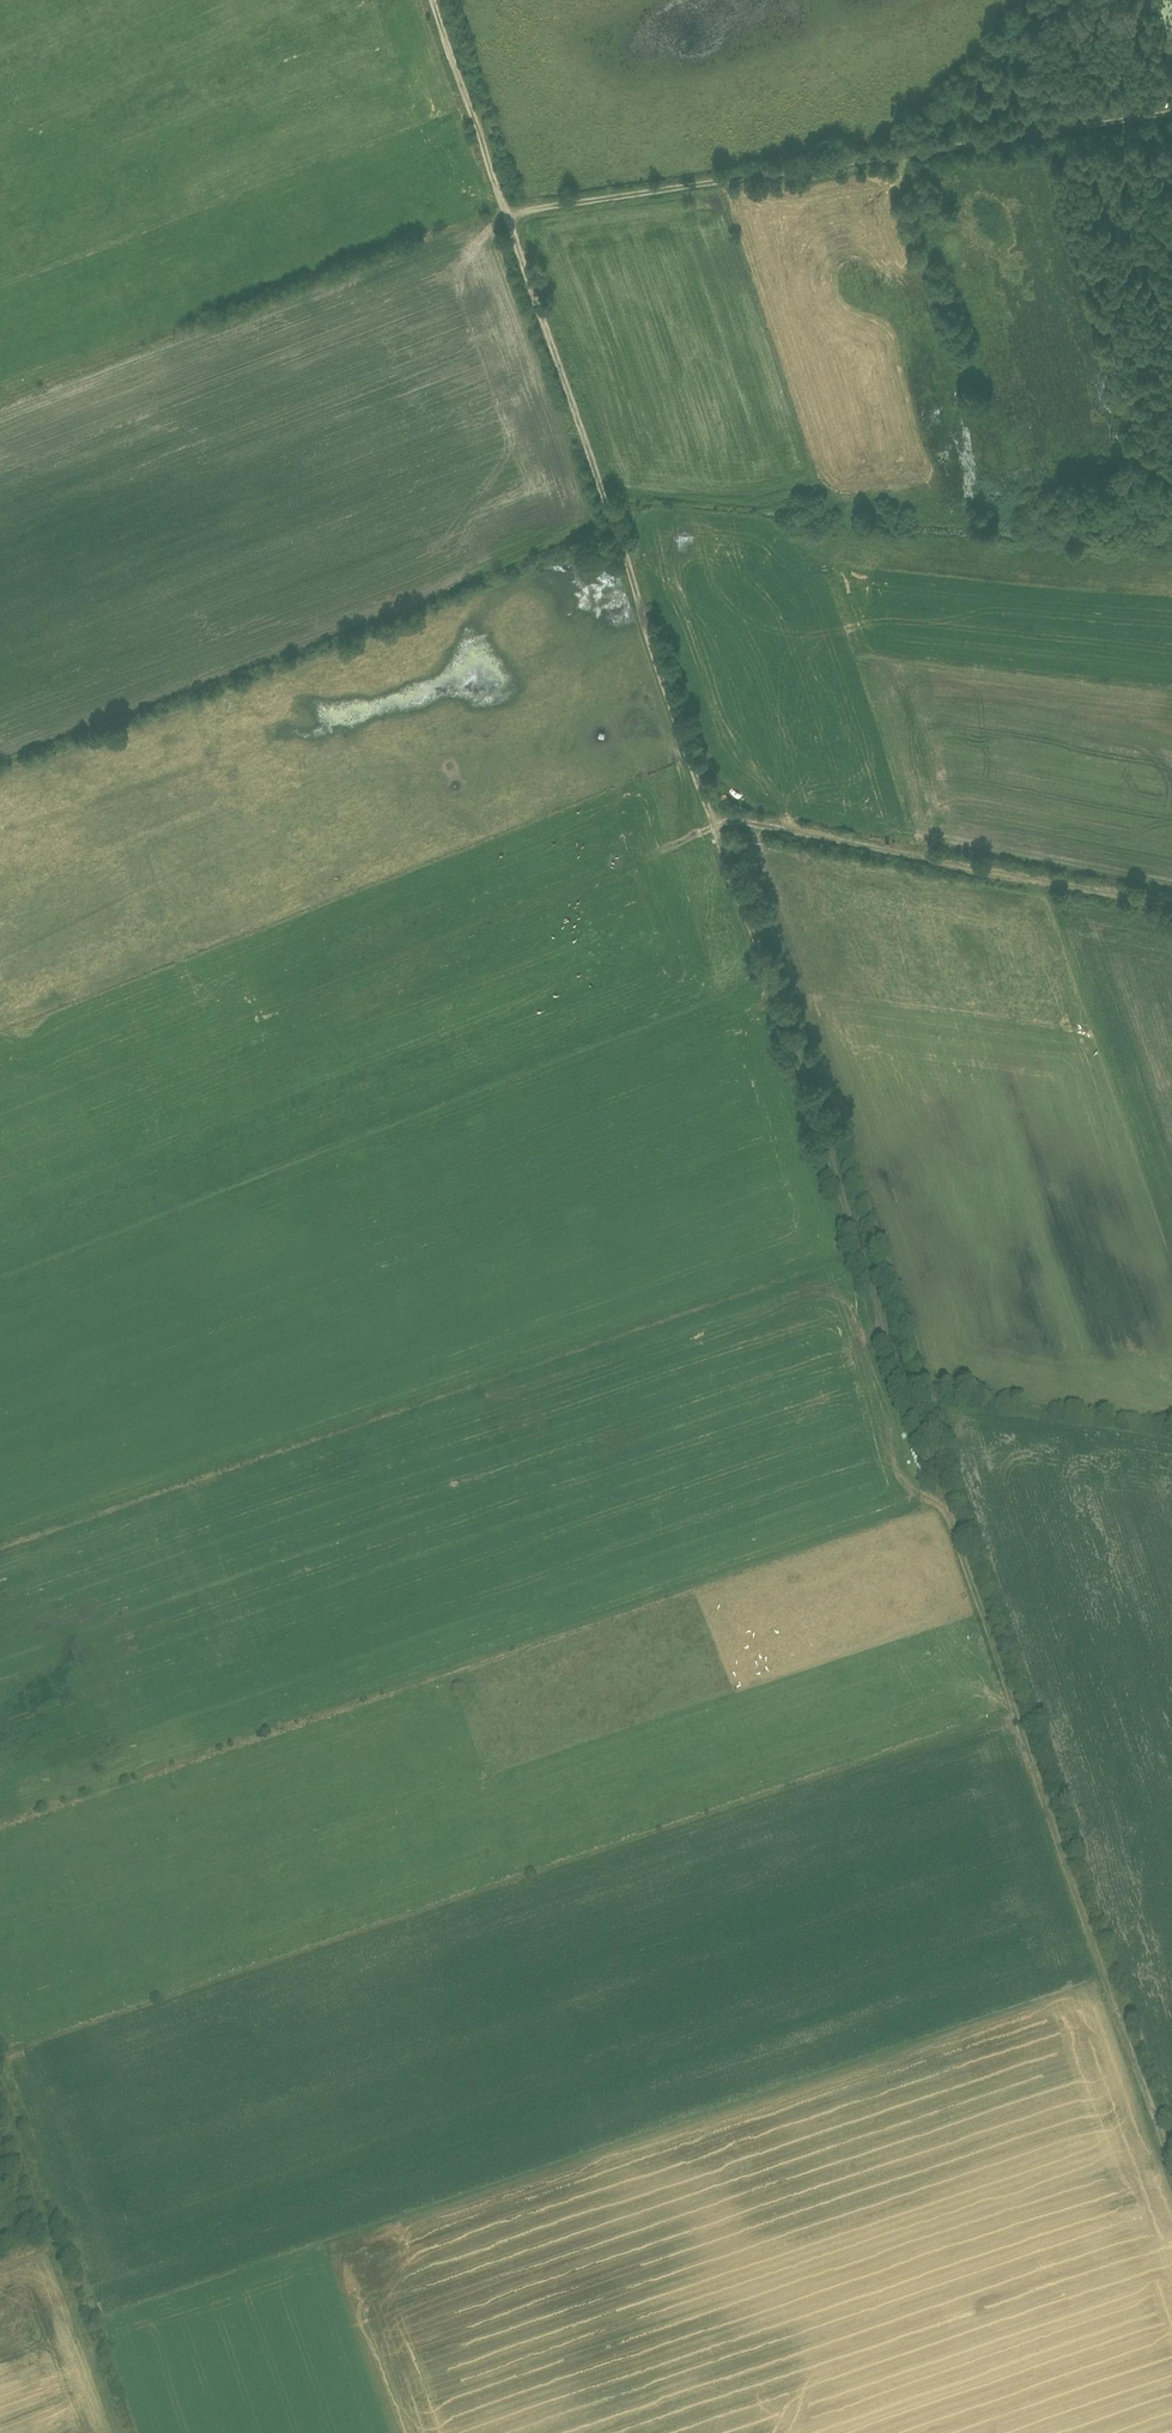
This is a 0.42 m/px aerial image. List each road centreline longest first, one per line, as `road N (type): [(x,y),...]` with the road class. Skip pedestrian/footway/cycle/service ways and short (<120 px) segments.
road 1 (track): [(1171,2150),(720,823)]
road 2 (track): [(439,0),(720,823)]
road 3 (track): [(511,211),(1171,111)]
road 4 (track): [(720,823),(1171,910)]

